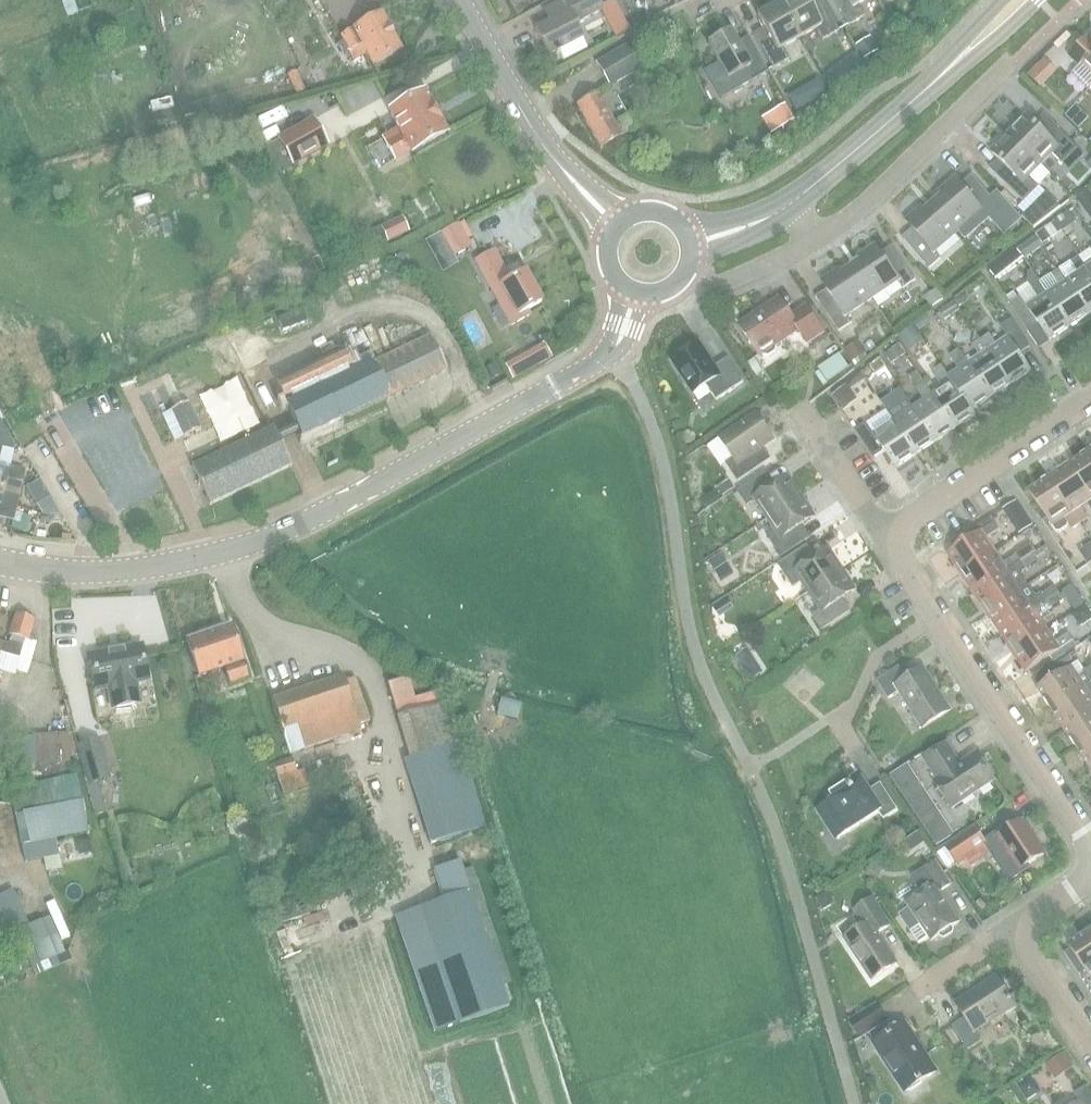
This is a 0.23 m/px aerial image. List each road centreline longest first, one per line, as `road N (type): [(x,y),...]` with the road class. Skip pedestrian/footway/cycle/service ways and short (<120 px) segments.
road 1 (residential): [(0,561),(83,572),(150,567),(298,525),(598,361),(621,336),(636,291)]
road 2 (residential): [(1090,846),(898,547),(915,515),(1090,399)]
road 3 (tertiary): [(690,245),(789,204),(1021,0)]
road 4 (tertiary): [(617,226),(547,152),(458,0)]
road 5 (residential): [(1027,934),(1034,961),(1090,1045)]

